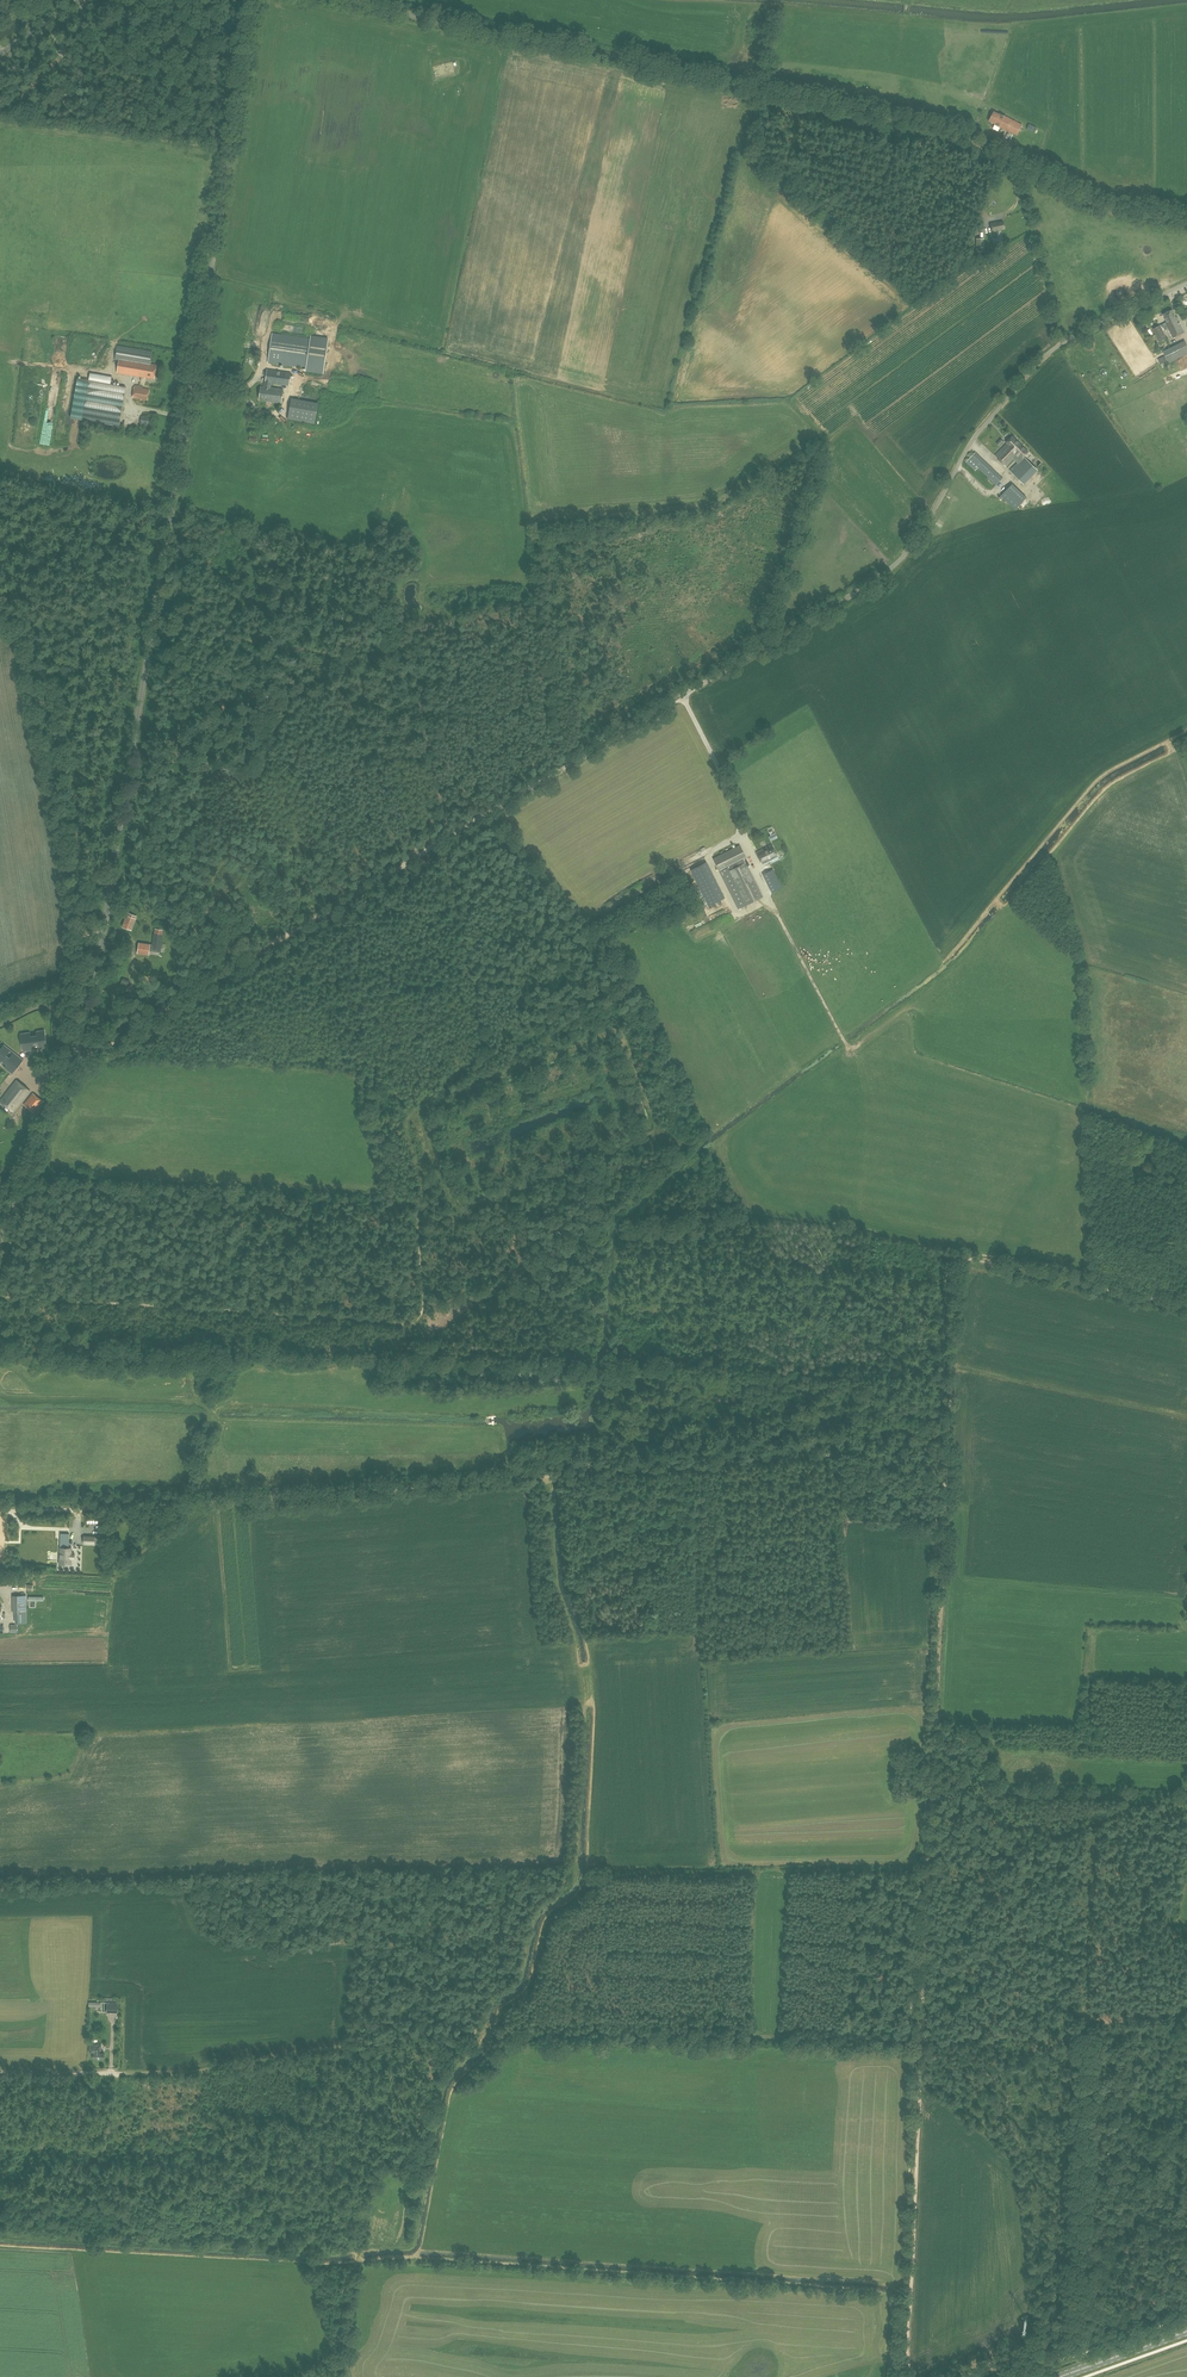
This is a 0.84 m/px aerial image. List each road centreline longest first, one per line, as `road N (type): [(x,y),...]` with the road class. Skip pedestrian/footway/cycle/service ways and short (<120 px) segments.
road 1 (tertiary): [(71,1063),(125,785),(253,0)]
road 2 (track): [(0,2073),(183,2076),(487,2032),(921,2043)]
road 3 (track): [(906,2376),(945,1477)]
road 4 (unclassified): [(1186,222),(1106,206),(970,134),(922,119),(341,0)]
road 5 (unclassified): [(682,696),(891,567),(980,429),(1058,346),(1186,283)]
road 6 (track): [(0,1511),(618,1471)]
road 7 (track): [(945,1477),(960,1261),(1186,1305)]
road 8 (track): [(446,838),(71,1063)]
road 9 (track): [(344,2050),(325,2114),(361,2185),(346,2376)]
road 10 (track): [(618,1471),(838,1454),(938,1475)]
road 11 (track): [(682,696),(446,838)]
road 12 (tertiary): [(0,1241),(71,1063)]
road 13 (primary): [(1060,2376),(1186,2331)]

